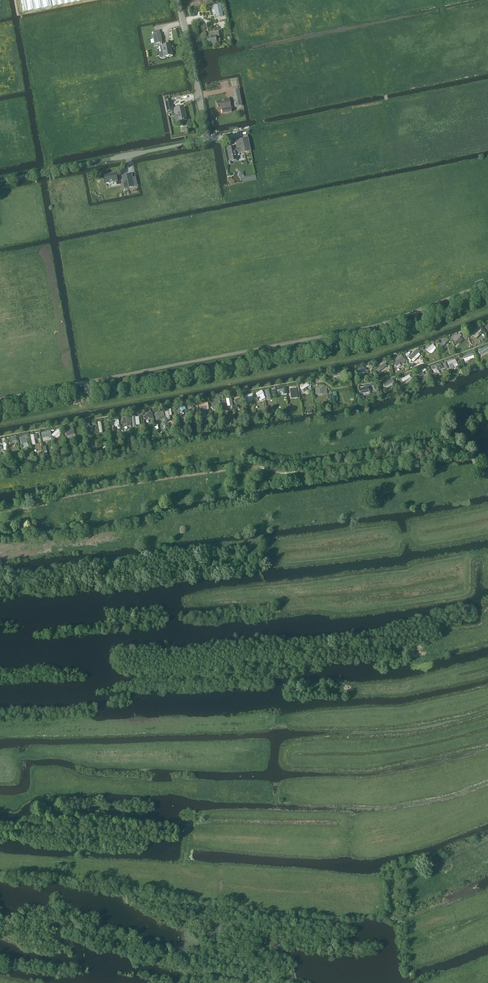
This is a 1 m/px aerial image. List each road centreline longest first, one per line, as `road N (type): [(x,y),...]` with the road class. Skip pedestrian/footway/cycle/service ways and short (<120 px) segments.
road 1 (unclassified): [(0,181),(201,141),(205,129),(177,0)]

